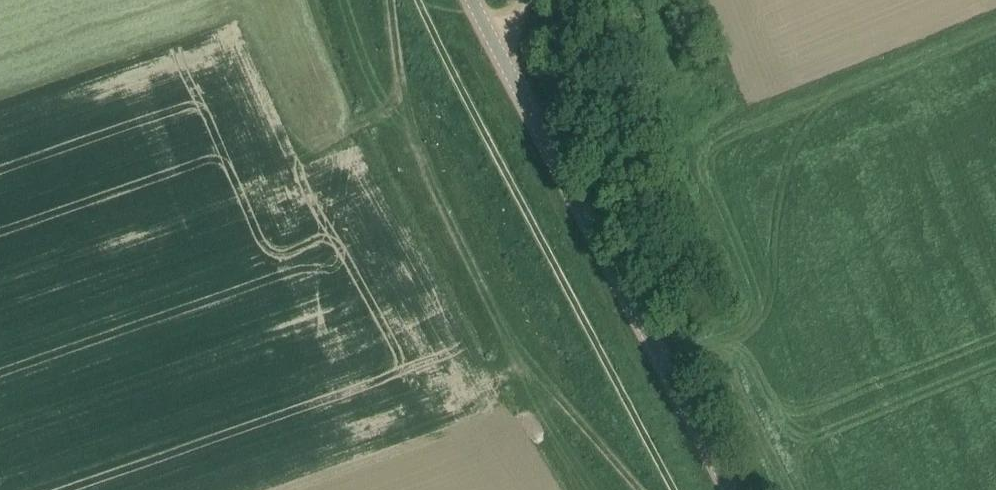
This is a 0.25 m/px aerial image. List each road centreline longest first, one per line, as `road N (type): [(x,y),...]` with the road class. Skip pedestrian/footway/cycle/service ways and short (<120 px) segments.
road 1 (tertiary): [(731,489),(472,0)]
road 2 (track): [(420,0),(675,489)]
road 3 (track): [(641,489),(545,382),(481,371)]
road 4 (track): [(382,113),(400,96),(388,0)]

